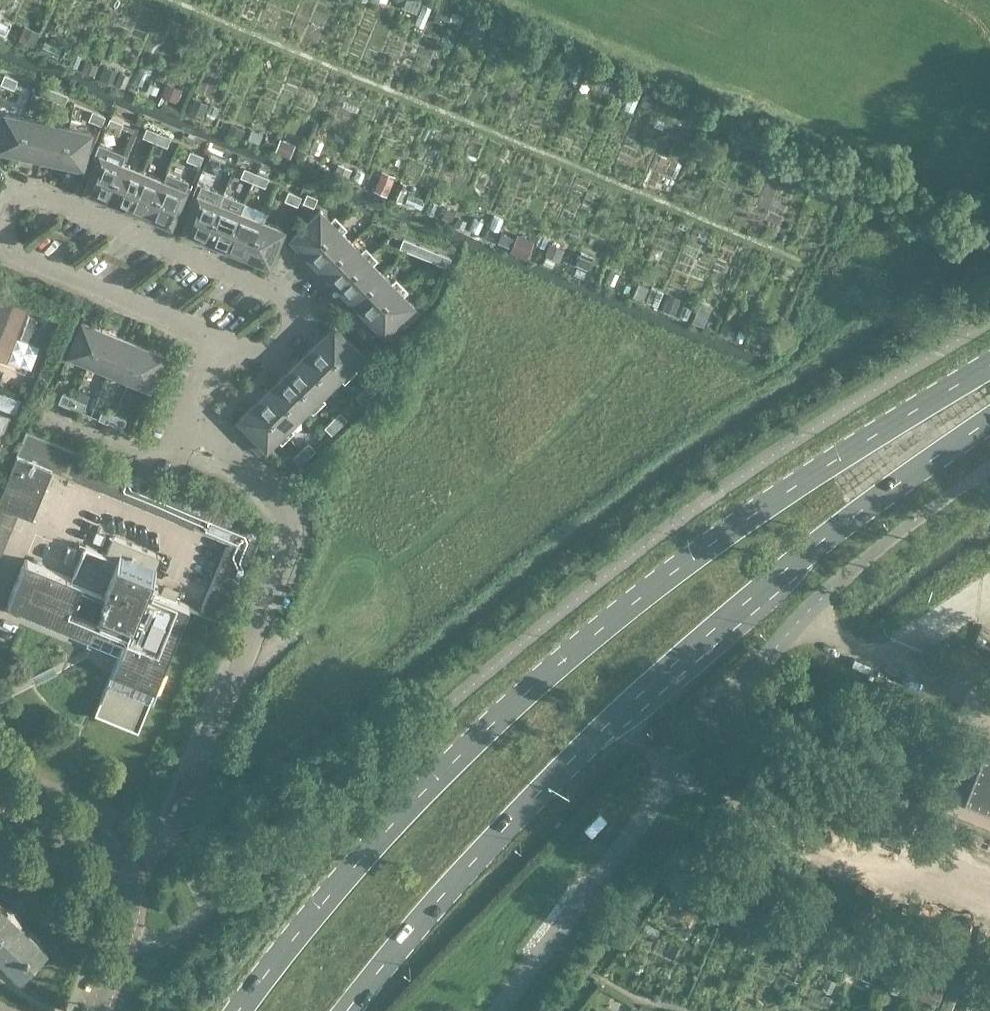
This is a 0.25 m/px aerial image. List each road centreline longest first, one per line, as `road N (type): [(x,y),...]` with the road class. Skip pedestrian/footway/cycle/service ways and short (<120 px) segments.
road 1 (primary): [(989,366),(839,456),(591,632),(342,877),(232,1010)]
road 2 (primary): [(349,1010),(496,835),(731,612),(989,420)]
road 3 (residential): [(222,348),(269,354),(312,317),(290,295),(24,190),(4,248),(177,327)]
road 4 (residential): [(129,872),(187,821),(276,626),(301,546),(289,513),(261,479),(182,433)]
road 5 (unclassified): [(500,1010),(806,613)]
road 6 (residential): [(46,418),(169,464),(182,433)]
road 7 (residential): [(129,872),(95,837),(0,795)]
road 8 (residential): [(100,1010),(130,918),(129,872)]

